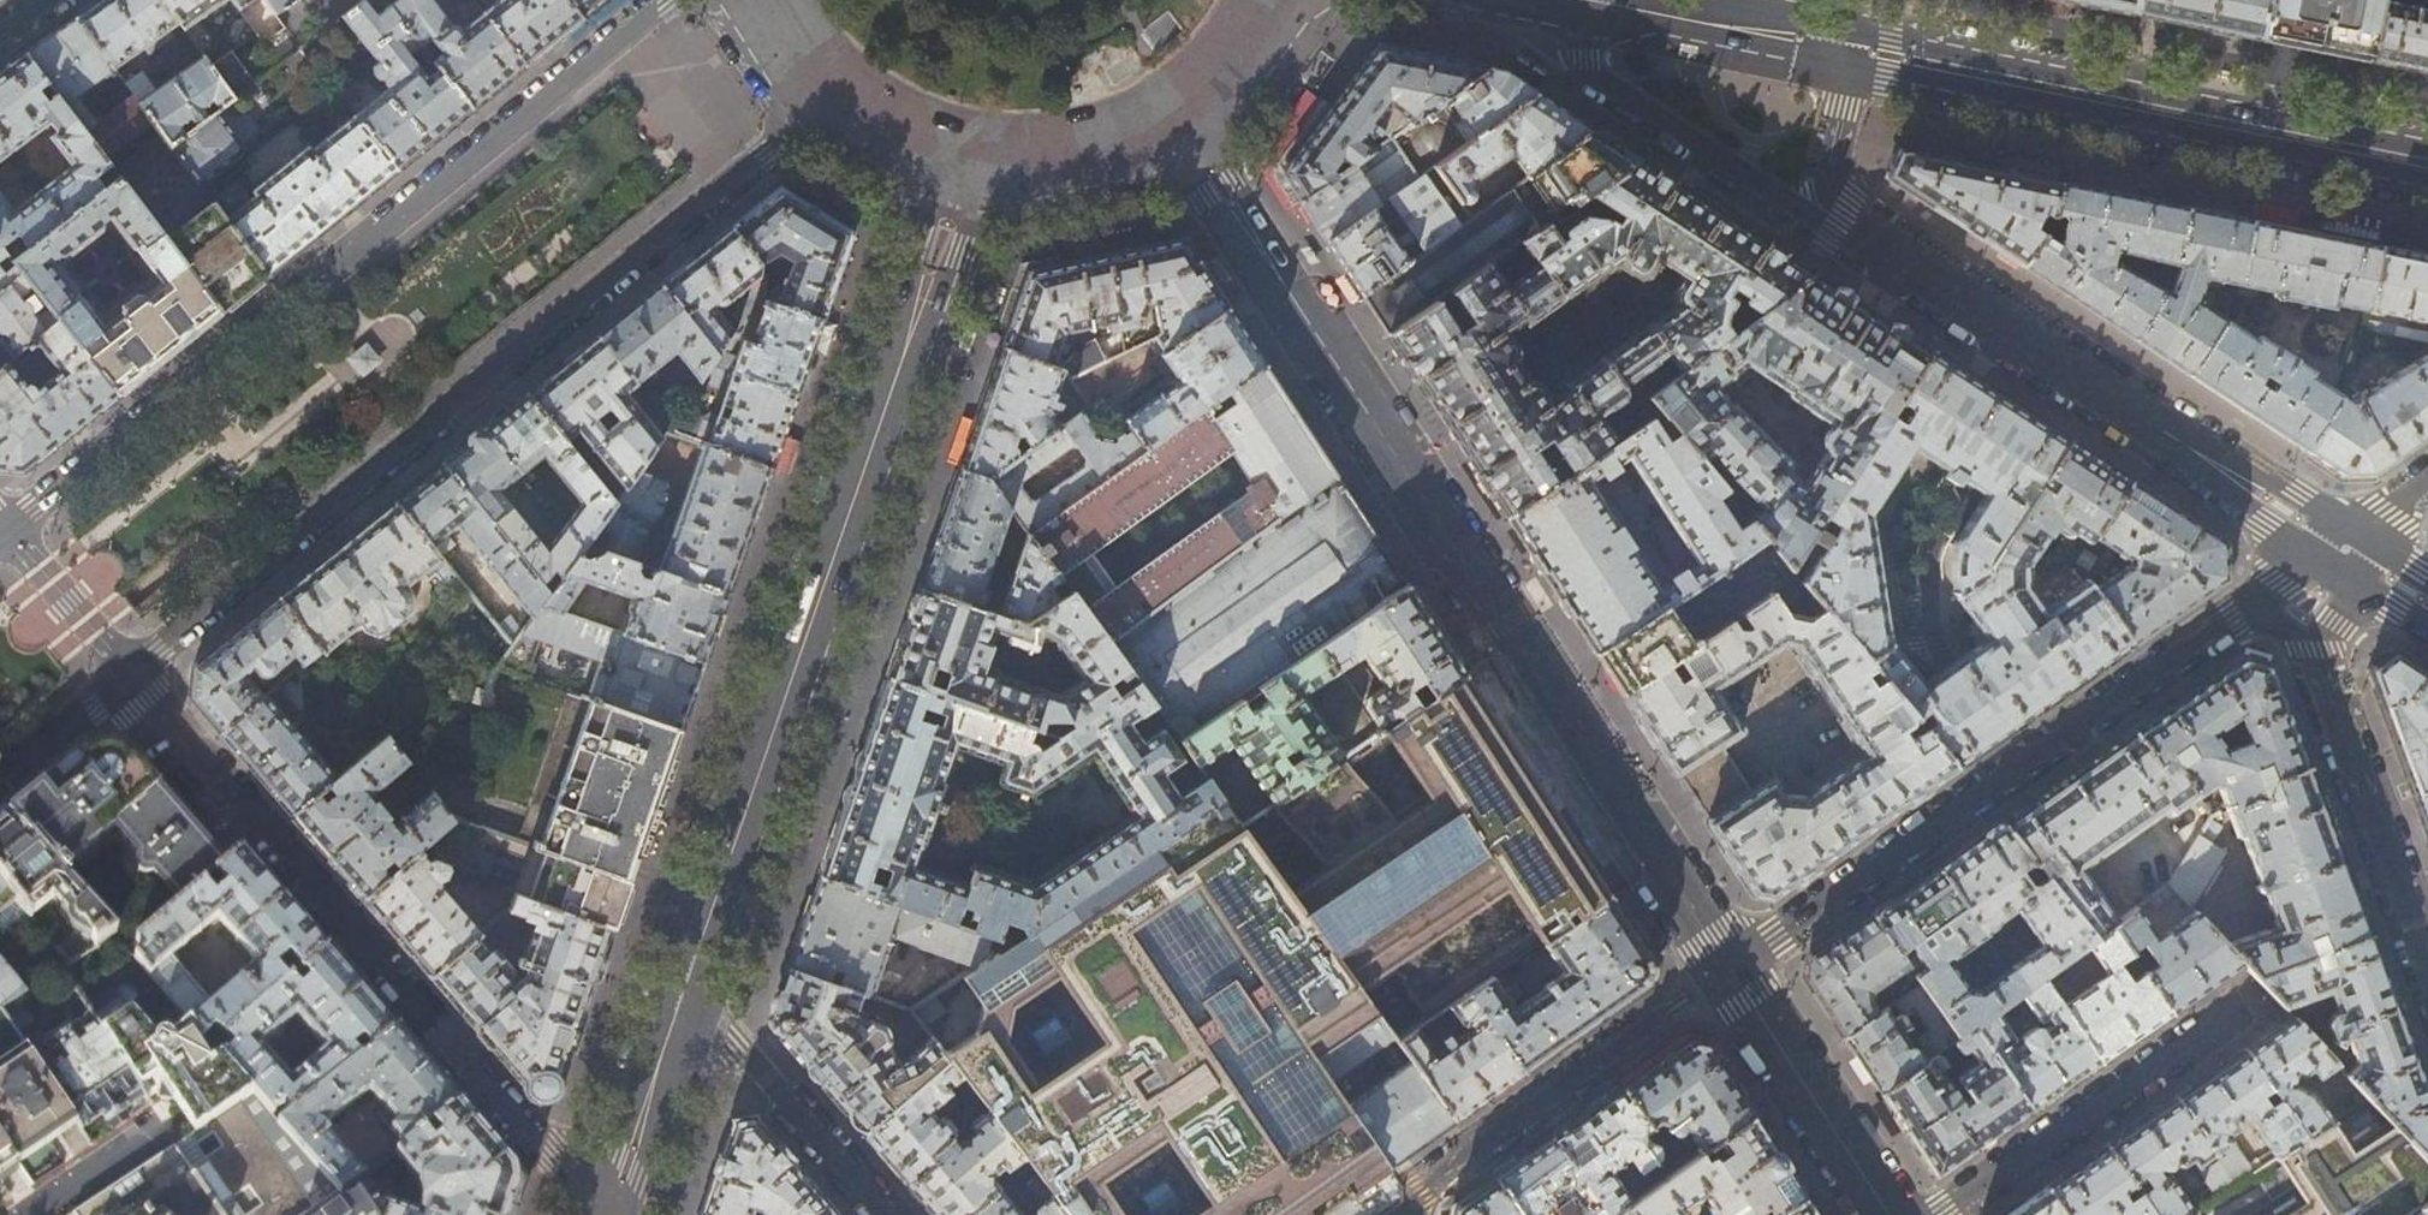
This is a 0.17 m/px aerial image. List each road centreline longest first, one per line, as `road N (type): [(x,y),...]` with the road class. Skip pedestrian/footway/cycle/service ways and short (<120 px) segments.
road 1 (tertiary): [(1731,969),(1174,116)]
road 2 (secondary): [(132,678),(738,175),(835,107)]
road 3 (secondary): [(681,989),(919,309),(962,162)]
road 4 (secondary): [(665,0),(8,530)]
road 5 (residential): [(2337,547),(1731,969)]
road 6 (residential): [(598,1214),(132,678)]
road 7 (secondary): [(1850,48),(2427,164)]
road 8 (residential): [(2337,547),(1875,257)]
road 9 (residential): [(2427,957),(2317,652),(2337,547)]
road 10 (residential): [(1574,6),(1575,51),(1591,78),(1875,257)]
road 11 (residential): [(1731,969),(1401,1205)]
road 12 (residential): [(1944,1214),(2246,1005)]
road 13 (residential): [(681,989),(880,1214)]
road 14 (tertiary): [(1892,1214),(1731,969)]
road 15 (secondary): [(604,1214),(681,989)]
road 16 (secondary): [(962,162),(1073,160),(1174,116)]
road 17 (residential): [(1875,257),(1843,182),(1850,48)]
road 18 (residential): [(132,678),(8,530)]
road 19 (secondary): [(0,786),(132,678)]
road 20 (secondary): [(1688,17),(1850,48)]
road 21 (secondary): [(1174,116),(1232,59),(1267,0)]
road 22 (secondary): [(835,107),(899,145),(962,162)]
road 23 (secondary): [(750,0),(785,57),(835,107)]
road 24 (residential): [(135,1138),(23,1214)]

